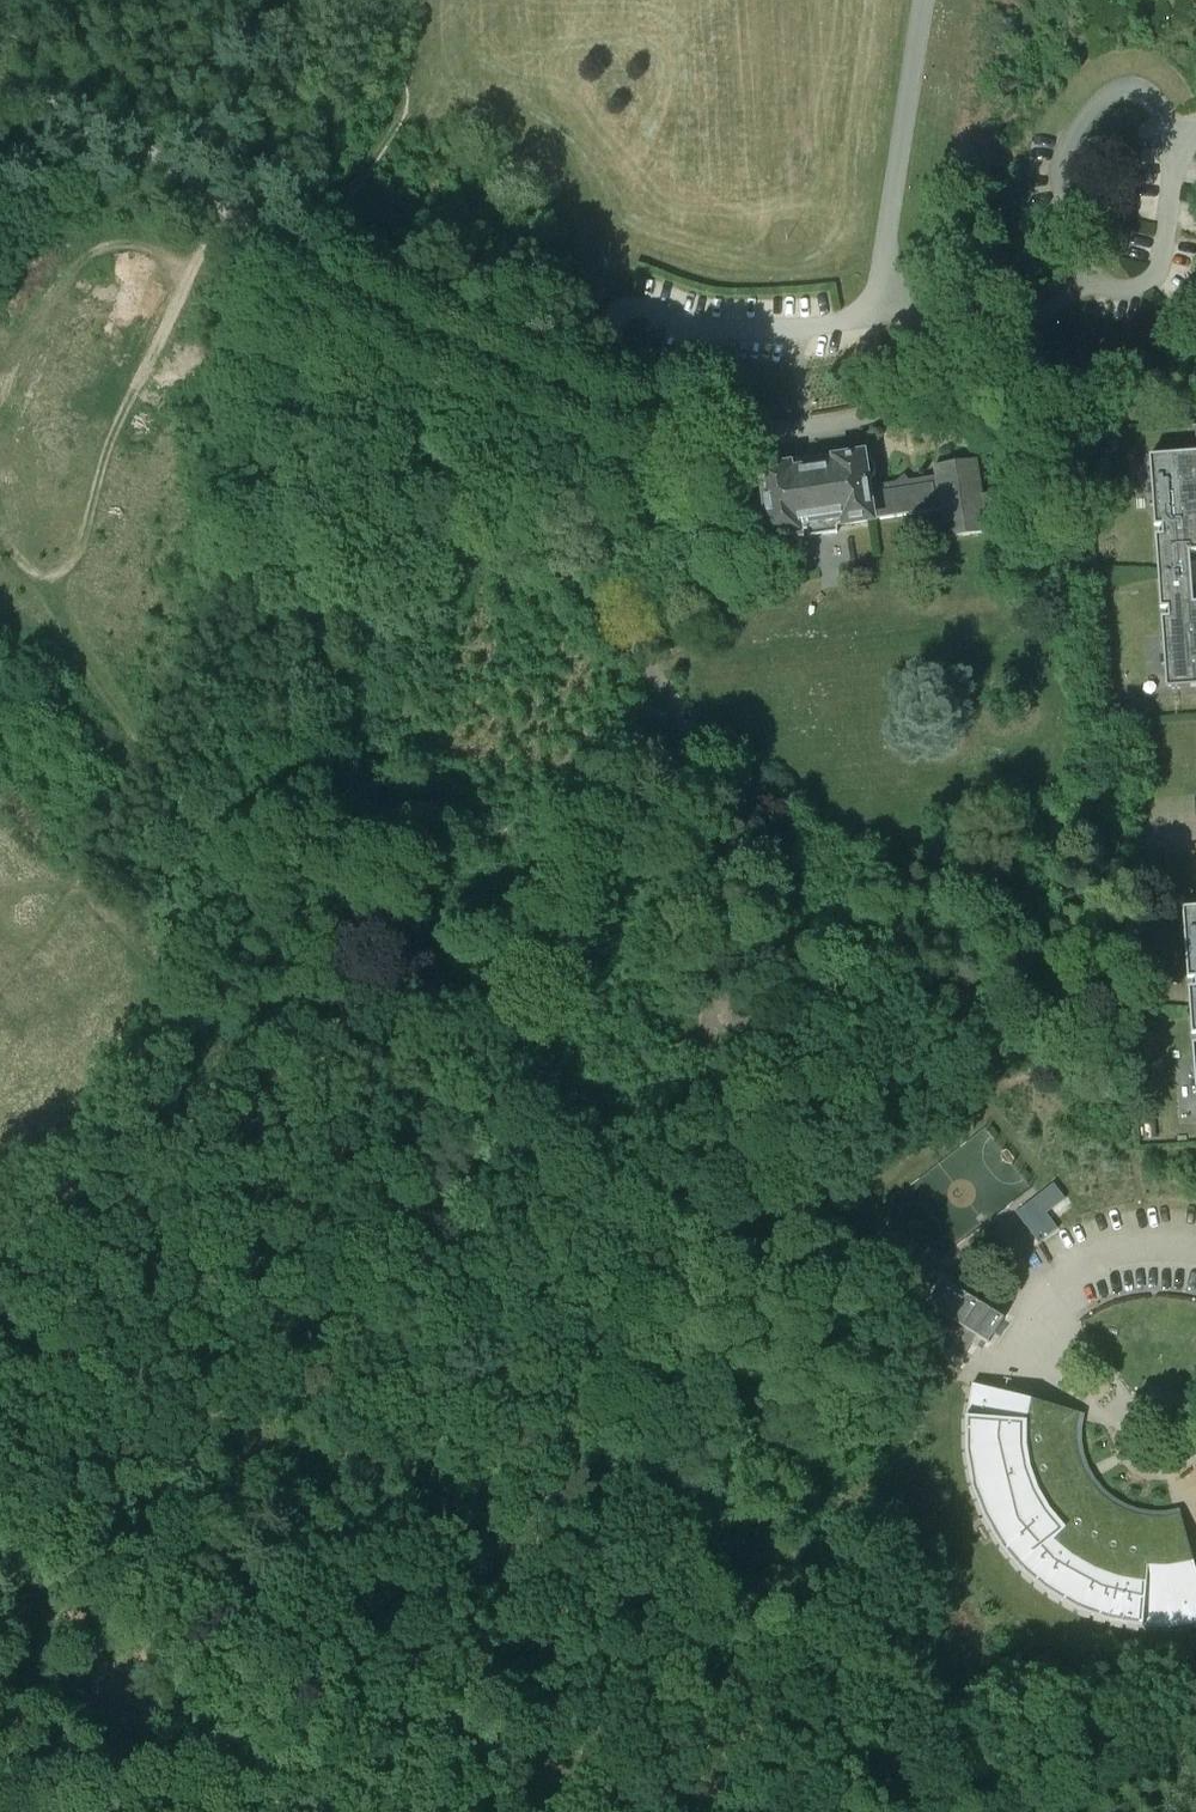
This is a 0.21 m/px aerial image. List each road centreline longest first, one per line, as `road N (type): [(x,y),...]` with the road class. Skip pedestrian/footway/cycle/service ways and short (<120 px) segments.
road 1 (unclassified): [(1195,135),(1174,169),(1156,274),(1139,289),(1076,288),(931,392),(825,428),(780,431),(604,410),(445,356),(354,304),(121,131),(64,105),(0,91)]

